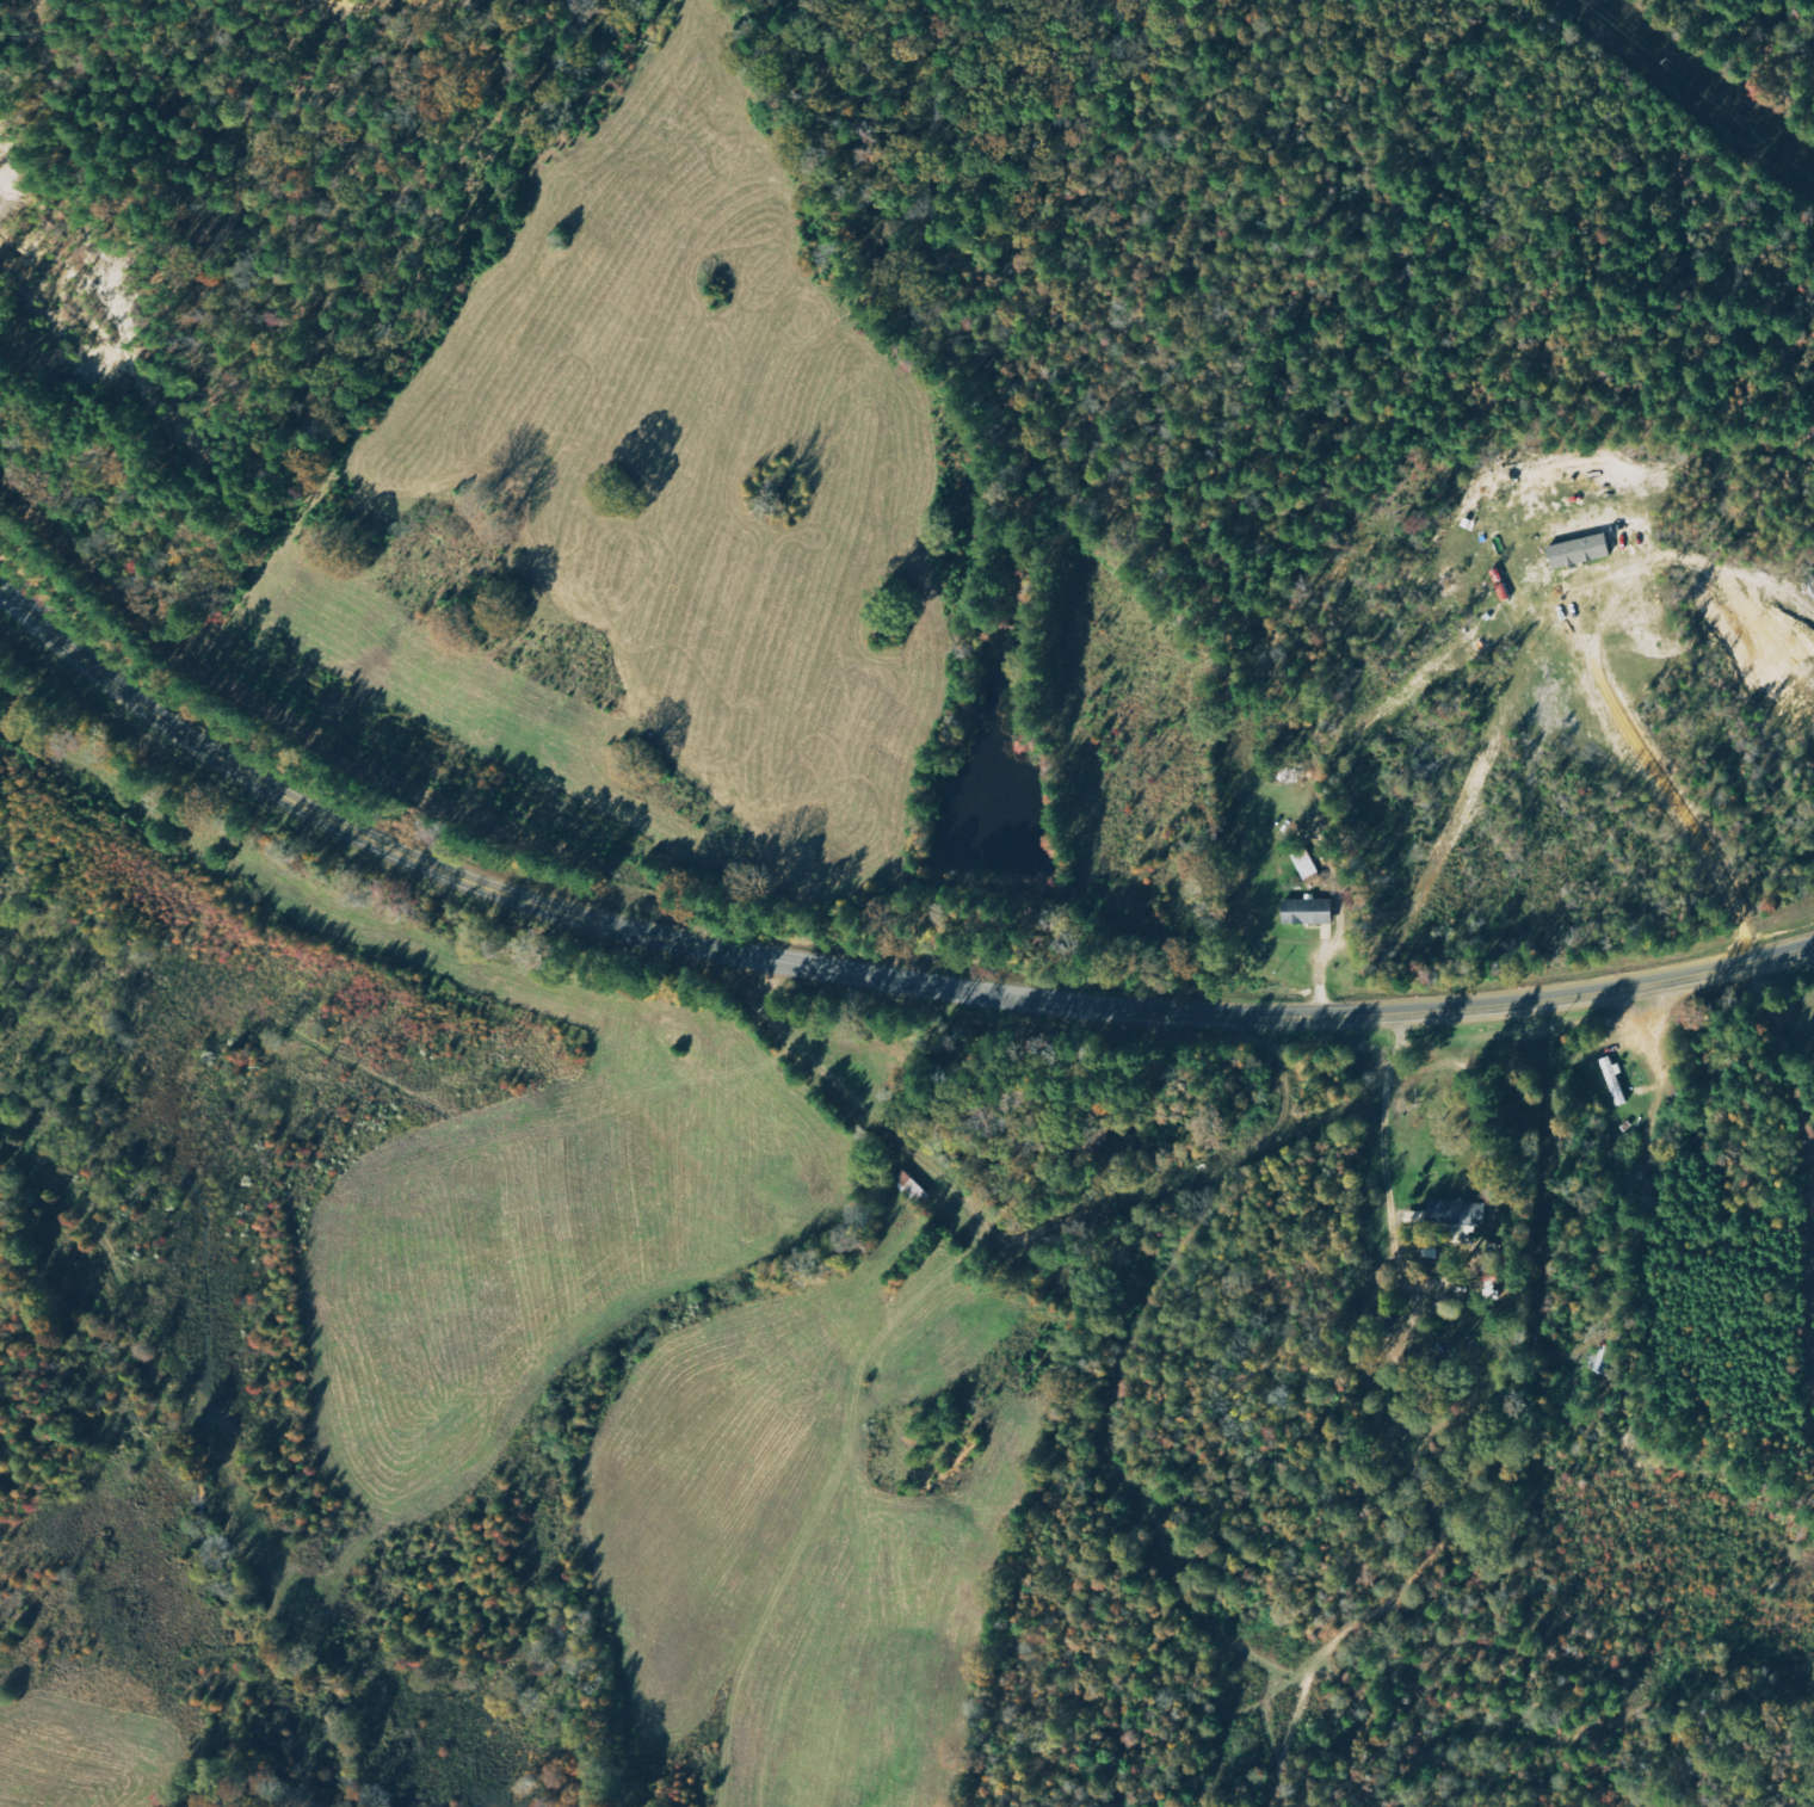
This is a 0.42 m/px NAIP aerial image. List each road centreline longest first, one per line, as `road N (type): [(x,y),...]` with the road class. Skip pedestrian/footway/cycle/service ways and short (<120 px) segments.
road 1 (primary): [(1813,944),(1635,988),(1425,1009),(1229,1016),(1034,1000),(735,951),(512,889),(333,825),(224,766),(0,581)]

